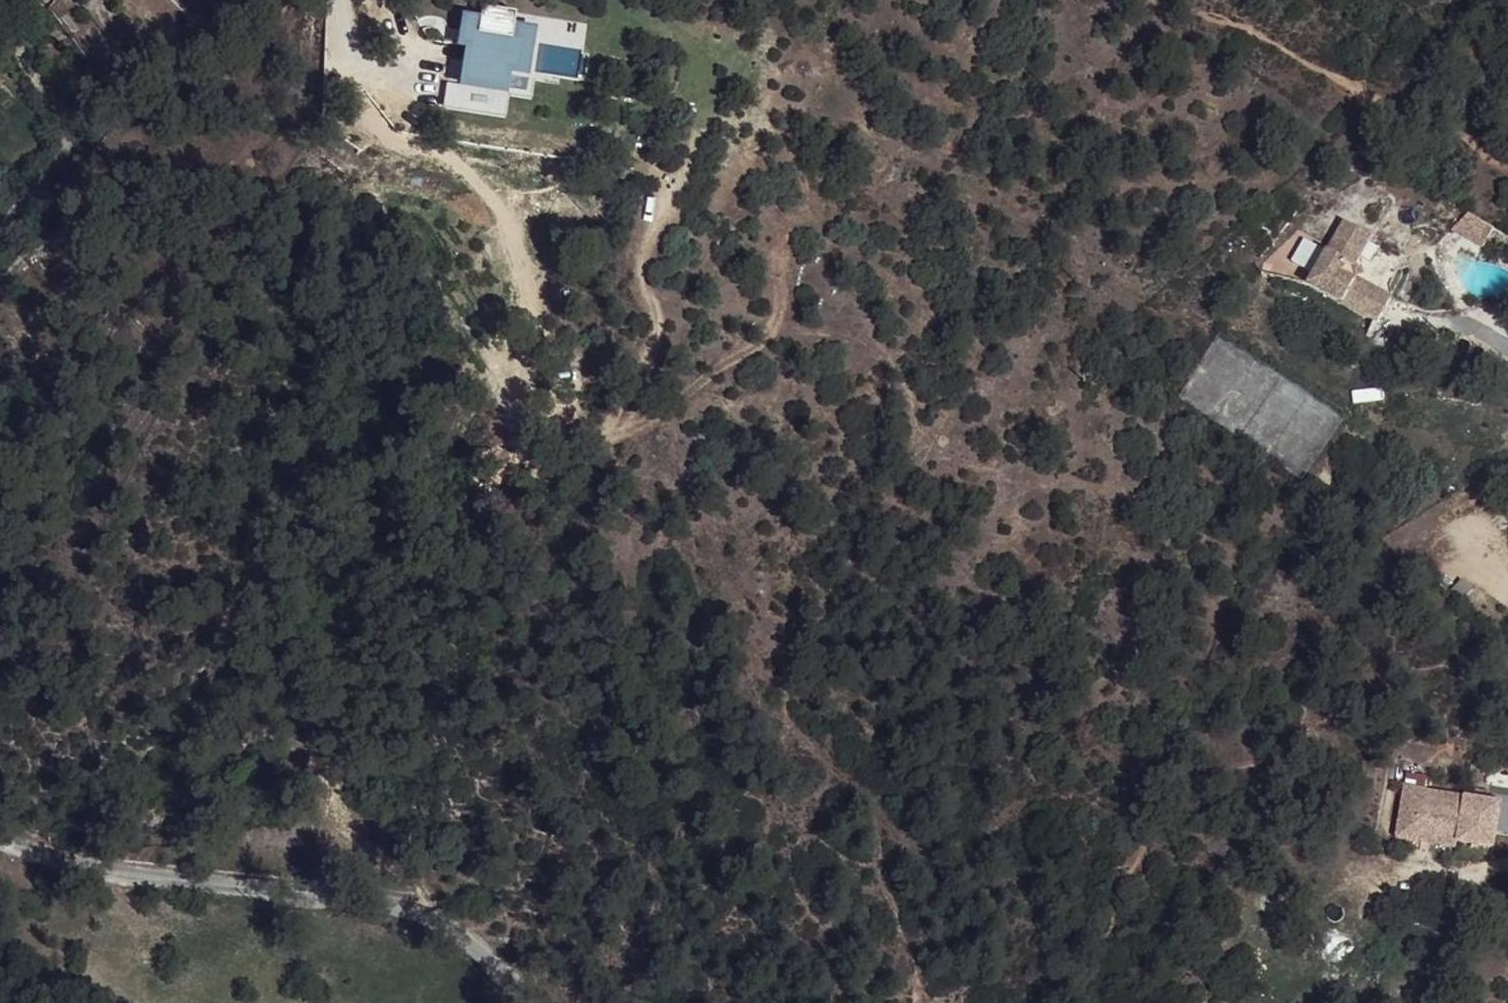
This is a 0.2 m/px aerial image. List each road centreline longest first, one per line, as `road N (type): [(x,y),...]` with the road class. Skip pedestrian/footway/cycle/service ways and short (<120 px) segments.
road 1 (unclassified): [(0,832),(118,874),(419,915),(492,962),(523,1002)]

